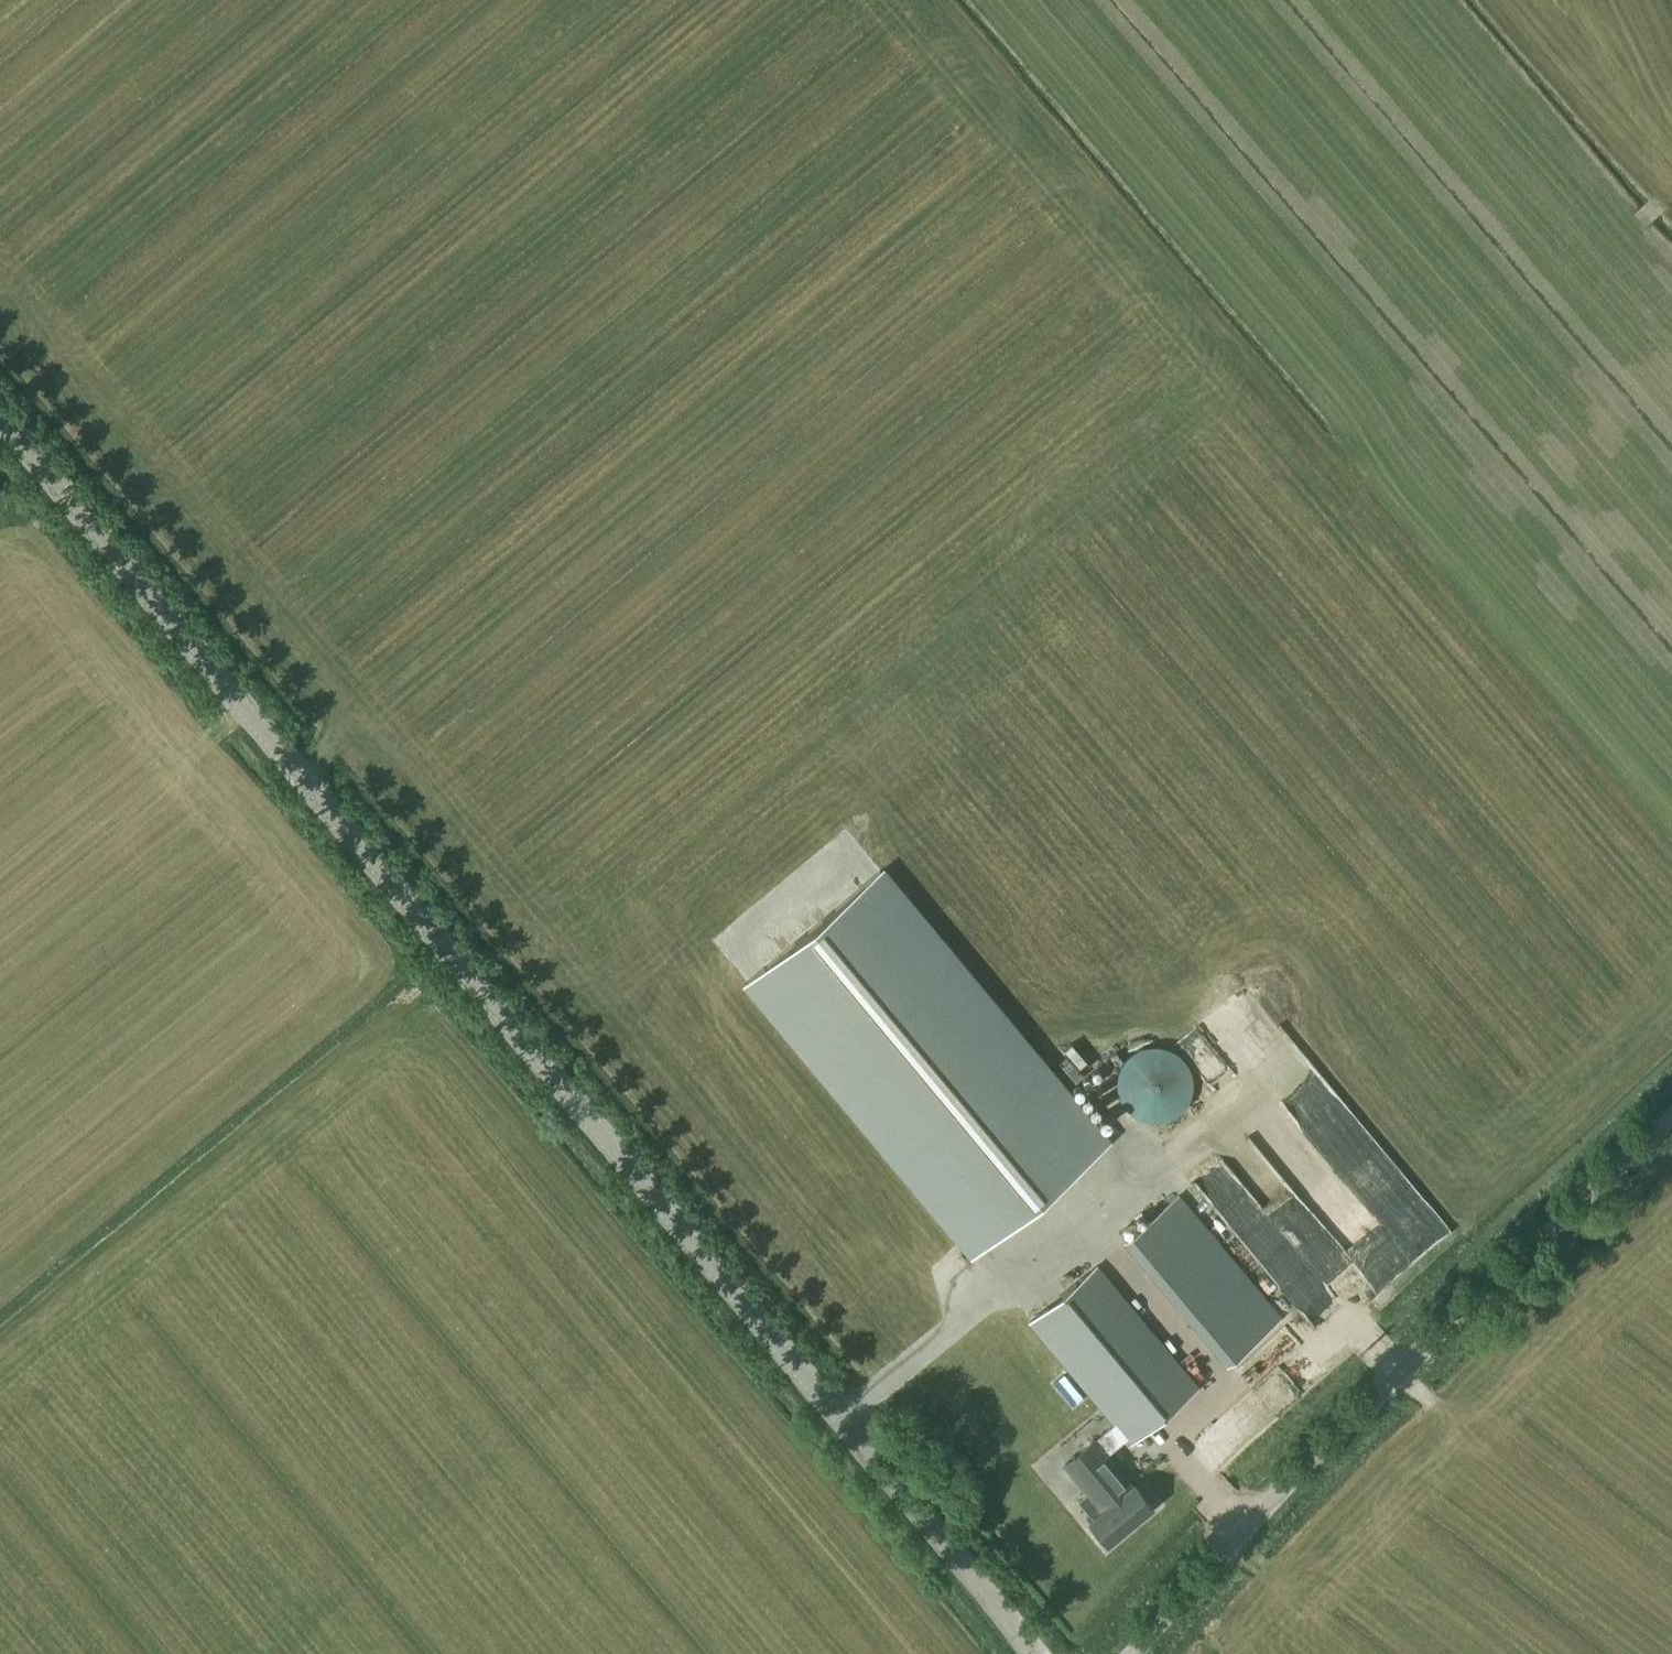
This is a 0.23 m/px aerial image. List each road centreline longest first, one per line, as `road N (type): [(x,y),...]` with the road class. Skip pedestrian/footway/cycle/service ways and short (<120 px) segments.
road 1 (tertiary): [(1031,1653),(852,1428),(0,416)]
road 2 (unclassified): [(1129,1653),(1454,1320),(1671,1119)]

